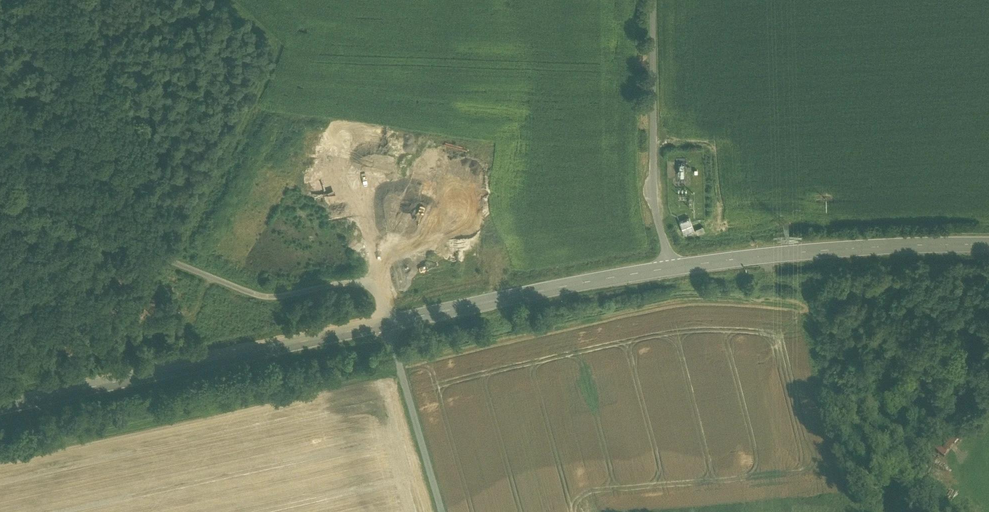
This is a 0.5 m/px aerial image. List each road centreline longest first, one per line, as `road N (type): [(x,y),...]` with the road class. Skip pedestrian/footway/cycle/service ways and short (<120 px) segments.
road 1 (unclassified): [(387,322),(368,282),(268,298),(0,195)]
road 2 (secondary): [(0,407),(387,322)]
road 3 (secondary): [(672,266),(853,246),(988,244)]
road 4 (secondary): [(387,322),(672,266)]
road 5 (residential): [(650,0),(652,189),(672,266)]
road 6 (unclassified): [(438,511),(387,322)]

